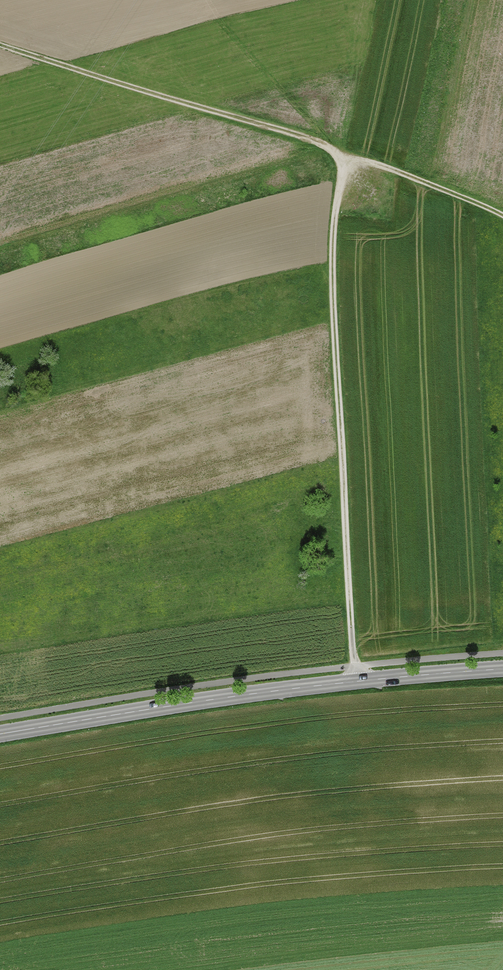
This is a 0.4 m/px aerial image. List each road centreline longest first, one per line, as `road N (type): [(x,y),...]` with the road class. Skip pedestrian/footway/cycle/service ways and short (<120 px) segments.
road 1 (track): [(355,682),(332,232),(343,156)]
road 2 (secondary): [(502,669),(207,702),(0,735)]
road 3 (track): [(0,44),(343,156)]
road 4 (track): [(343,156),(502,217)]

